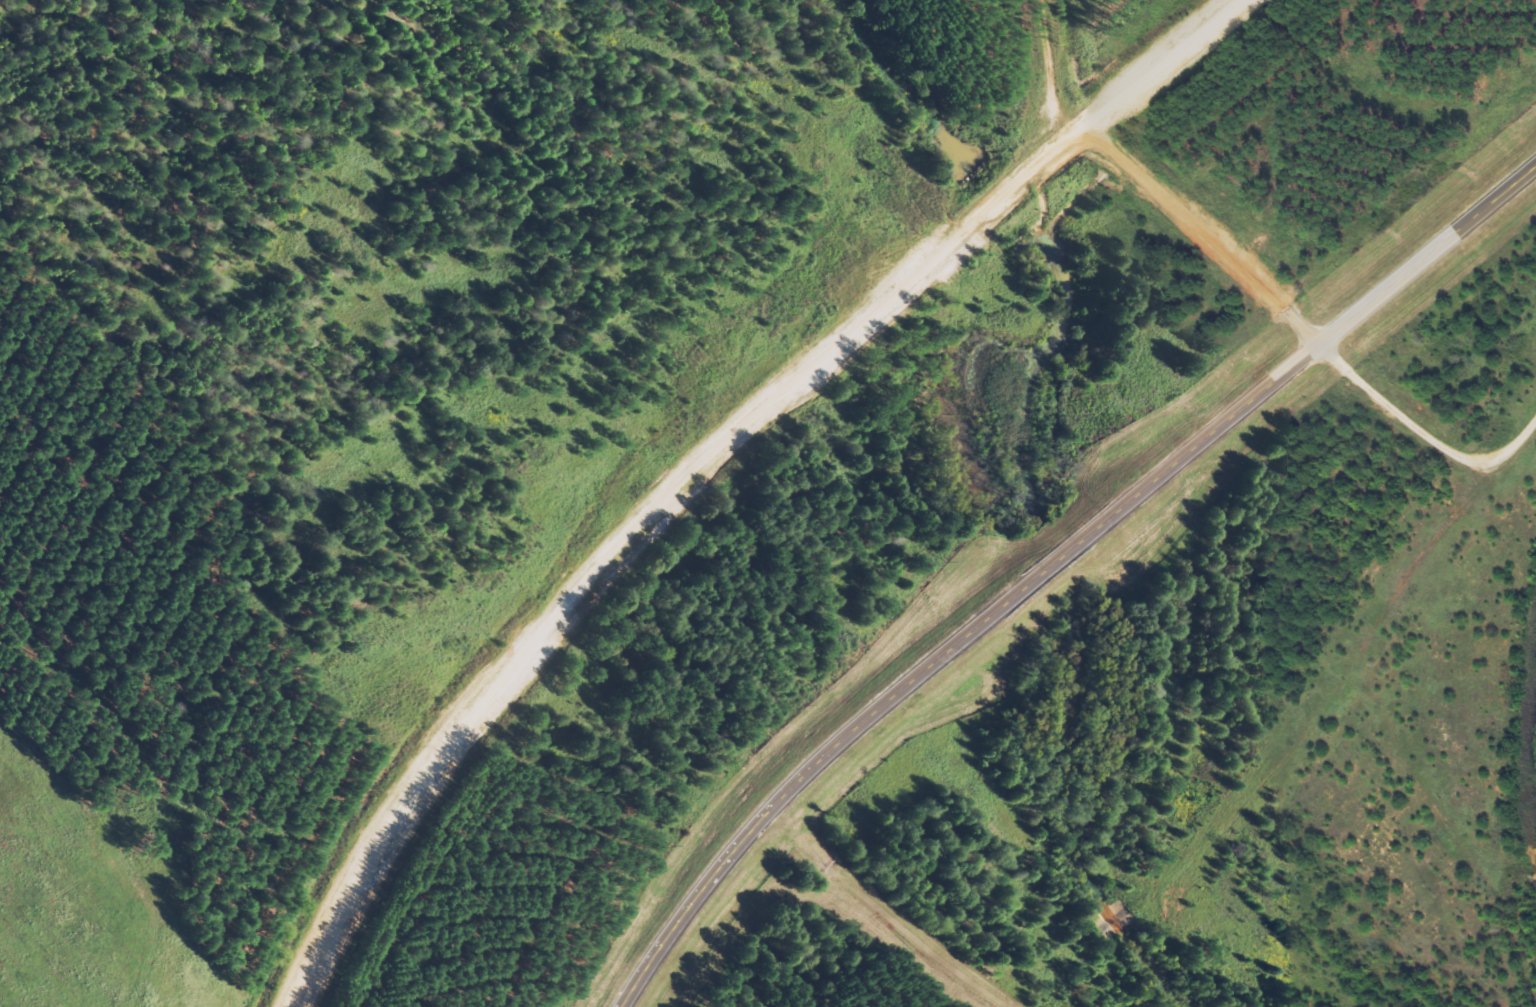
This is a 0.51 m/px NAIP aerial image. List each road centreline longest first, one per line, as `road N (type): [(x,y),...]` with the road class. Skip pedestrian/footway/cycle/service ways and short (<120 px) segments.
road 1 (tertiary): [(620,1006),(717,868),(817,758),(1535,165)]

